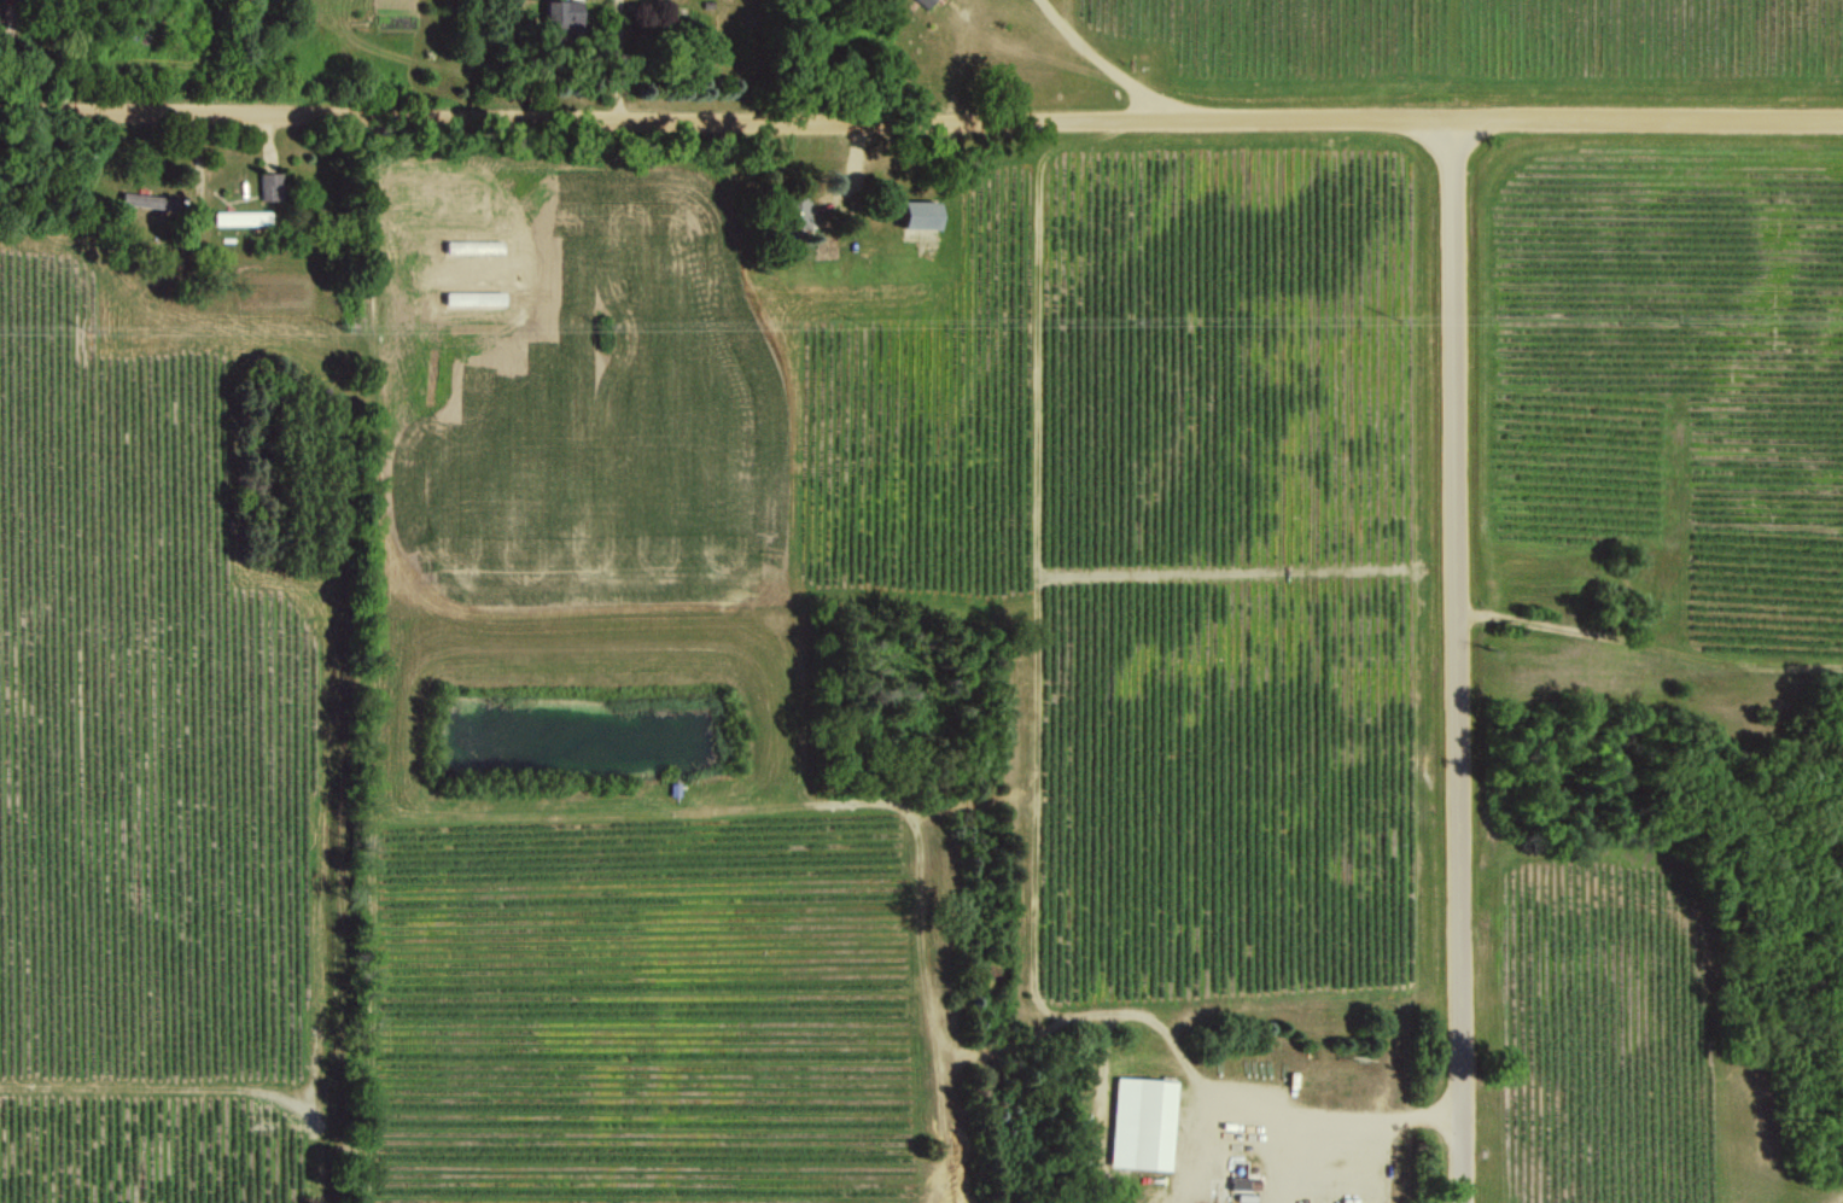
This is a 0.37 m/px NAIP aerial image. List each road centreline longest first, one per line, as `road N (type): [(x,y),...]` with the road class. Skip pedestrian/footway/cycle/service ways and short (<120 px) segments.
road 1 (residential): [(1842,122),(898,119),(0,104)]
road 2 (residential): [(1461,1202),(1460,119)]

